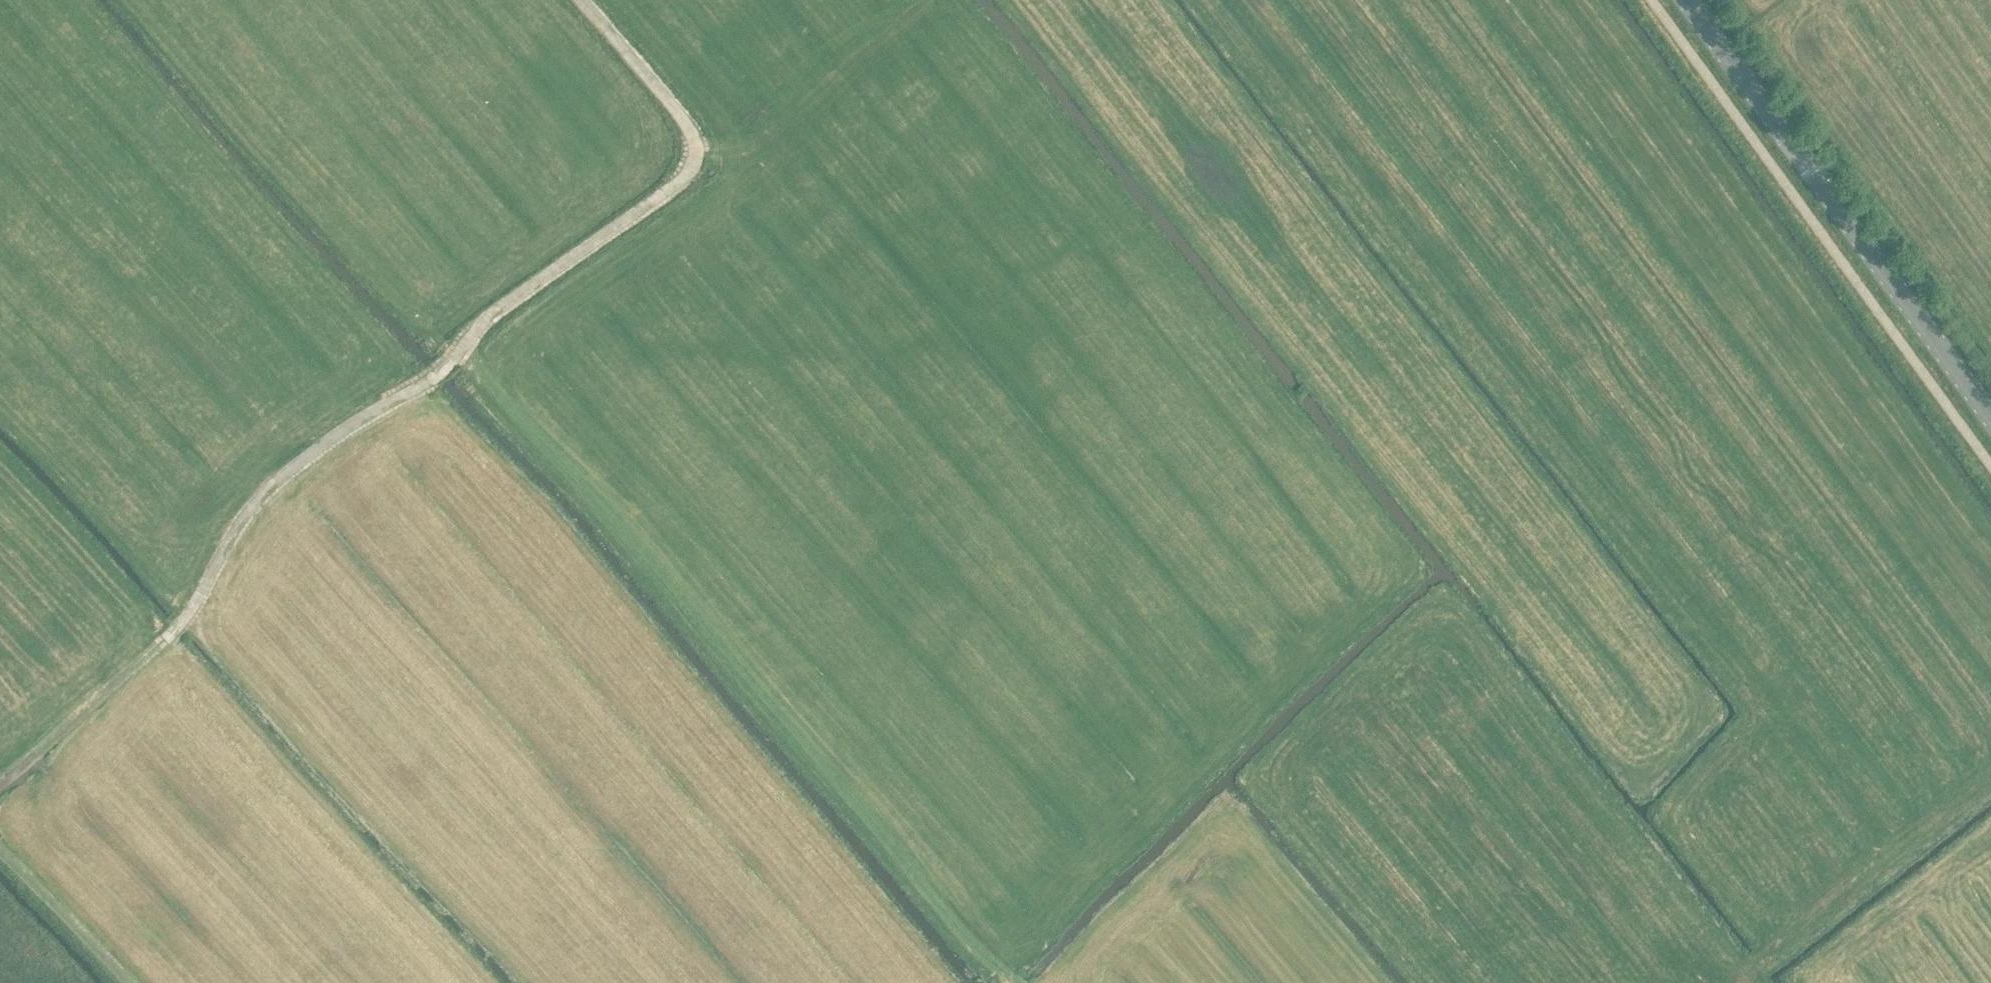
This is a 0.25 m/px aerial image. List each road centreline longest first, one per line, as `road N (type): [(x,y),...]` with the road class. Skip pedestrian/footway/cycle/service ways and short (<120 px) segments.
road 1 (tertiary): [(1990,418),(1687,0)]

